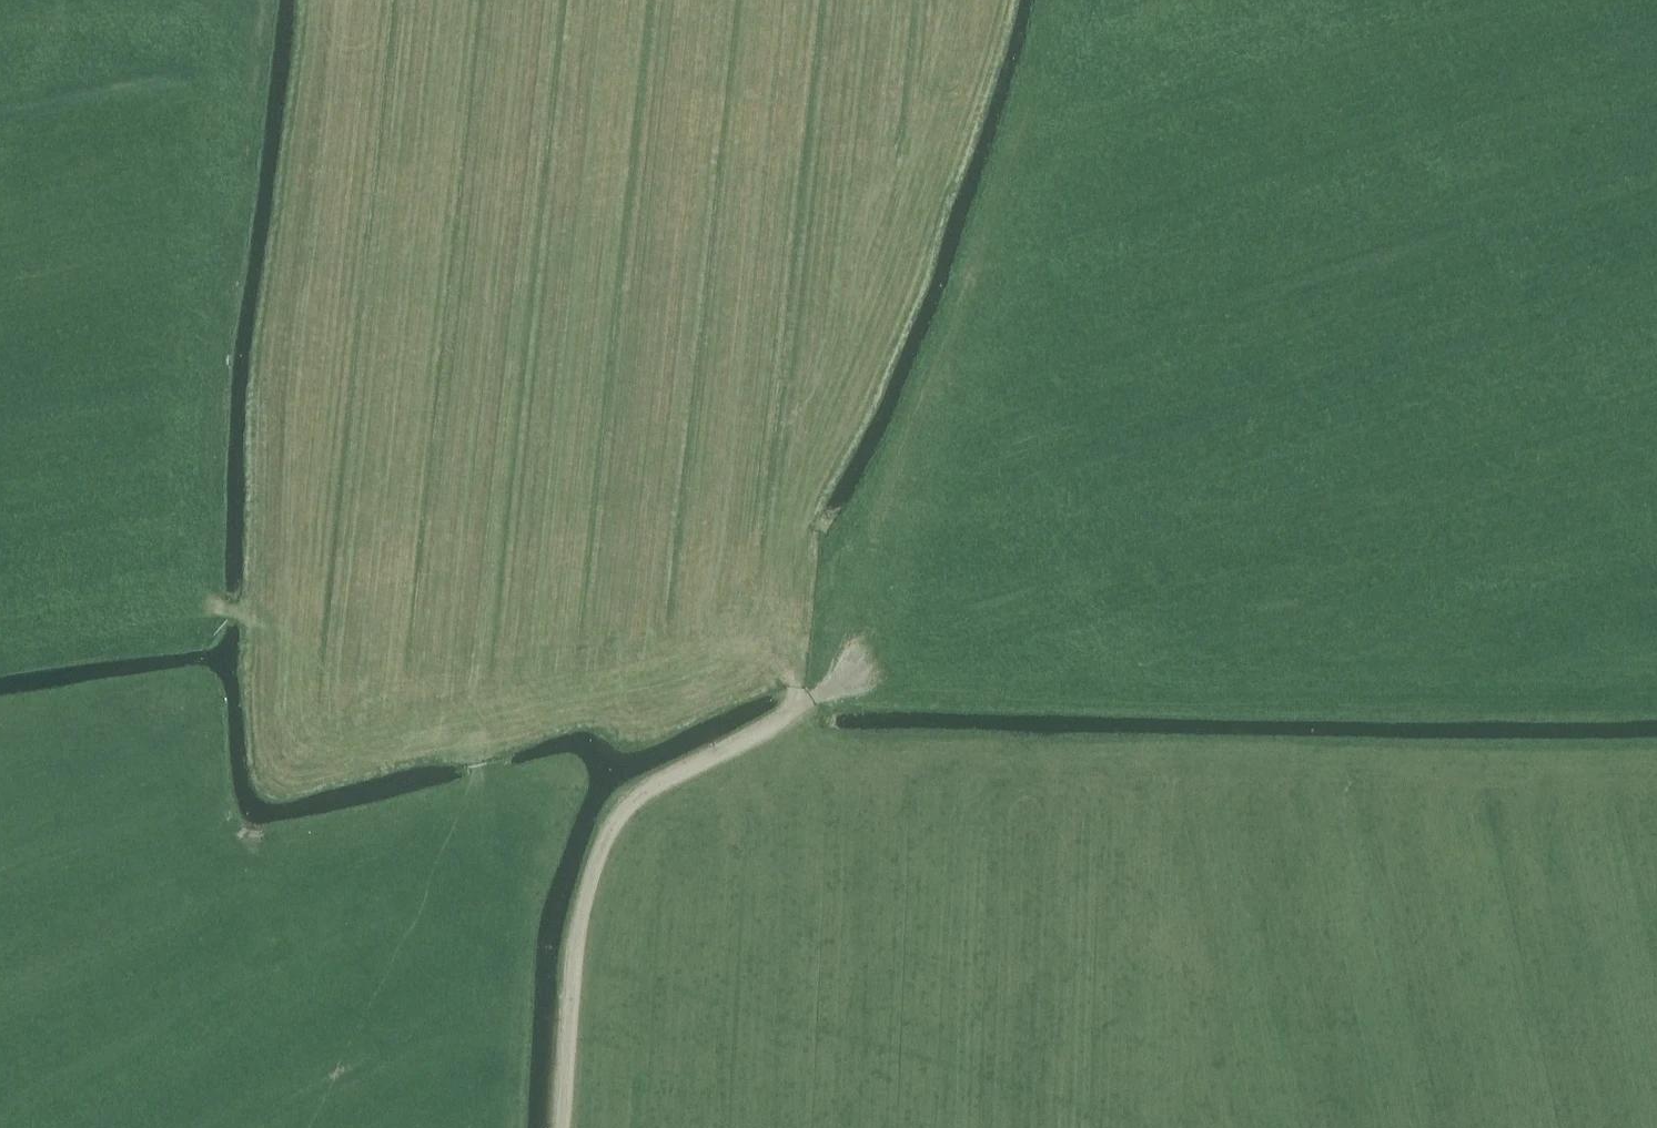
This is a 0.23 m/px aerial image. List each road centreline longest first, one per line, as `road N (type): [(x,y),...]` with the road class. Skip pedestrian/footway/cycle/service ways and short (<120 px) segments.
road 1 (track): [(564,1127),(575,928),(625,803),(797,707),(839,672)]

